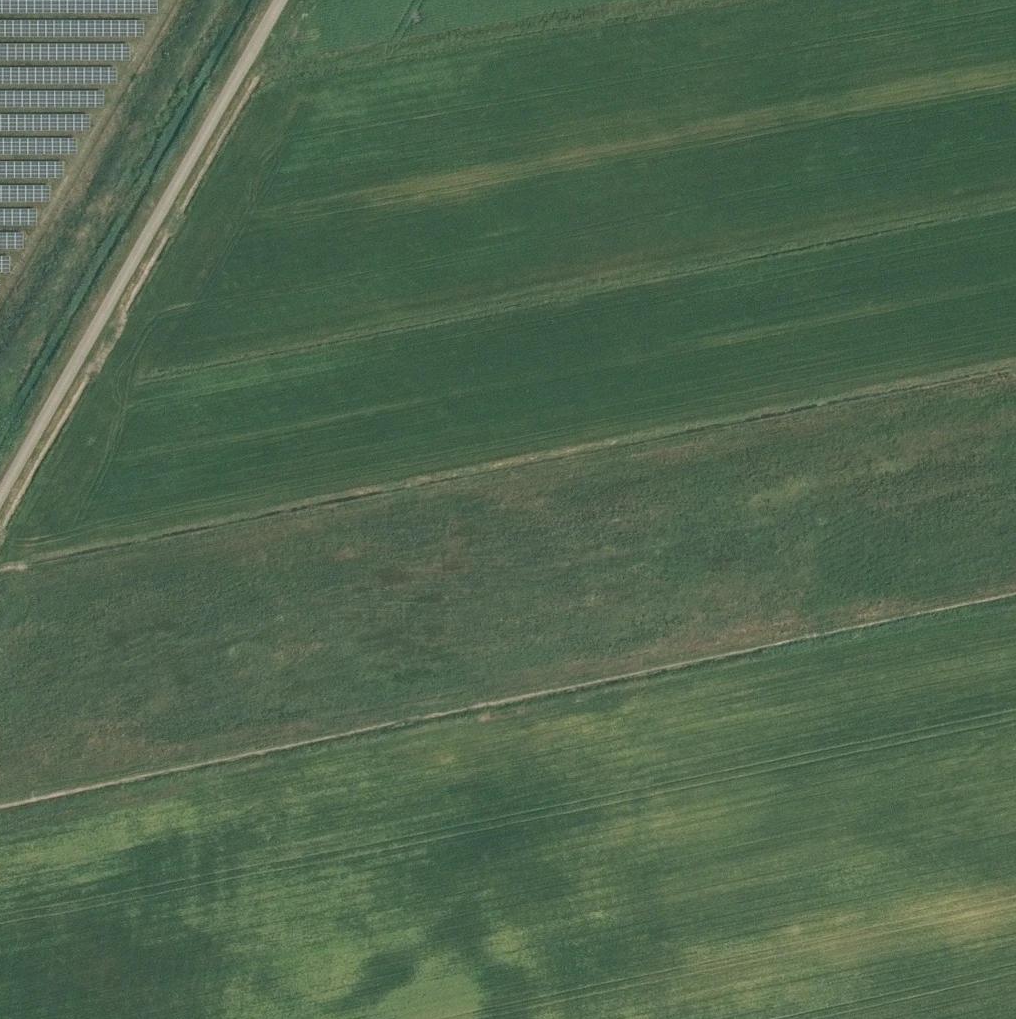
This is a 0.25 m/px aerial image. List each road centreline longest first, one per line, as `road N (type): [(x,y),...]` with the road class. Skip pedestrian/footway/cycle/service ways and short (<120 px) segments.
road 1 (unclassified): [(0,491),(278,0)]

